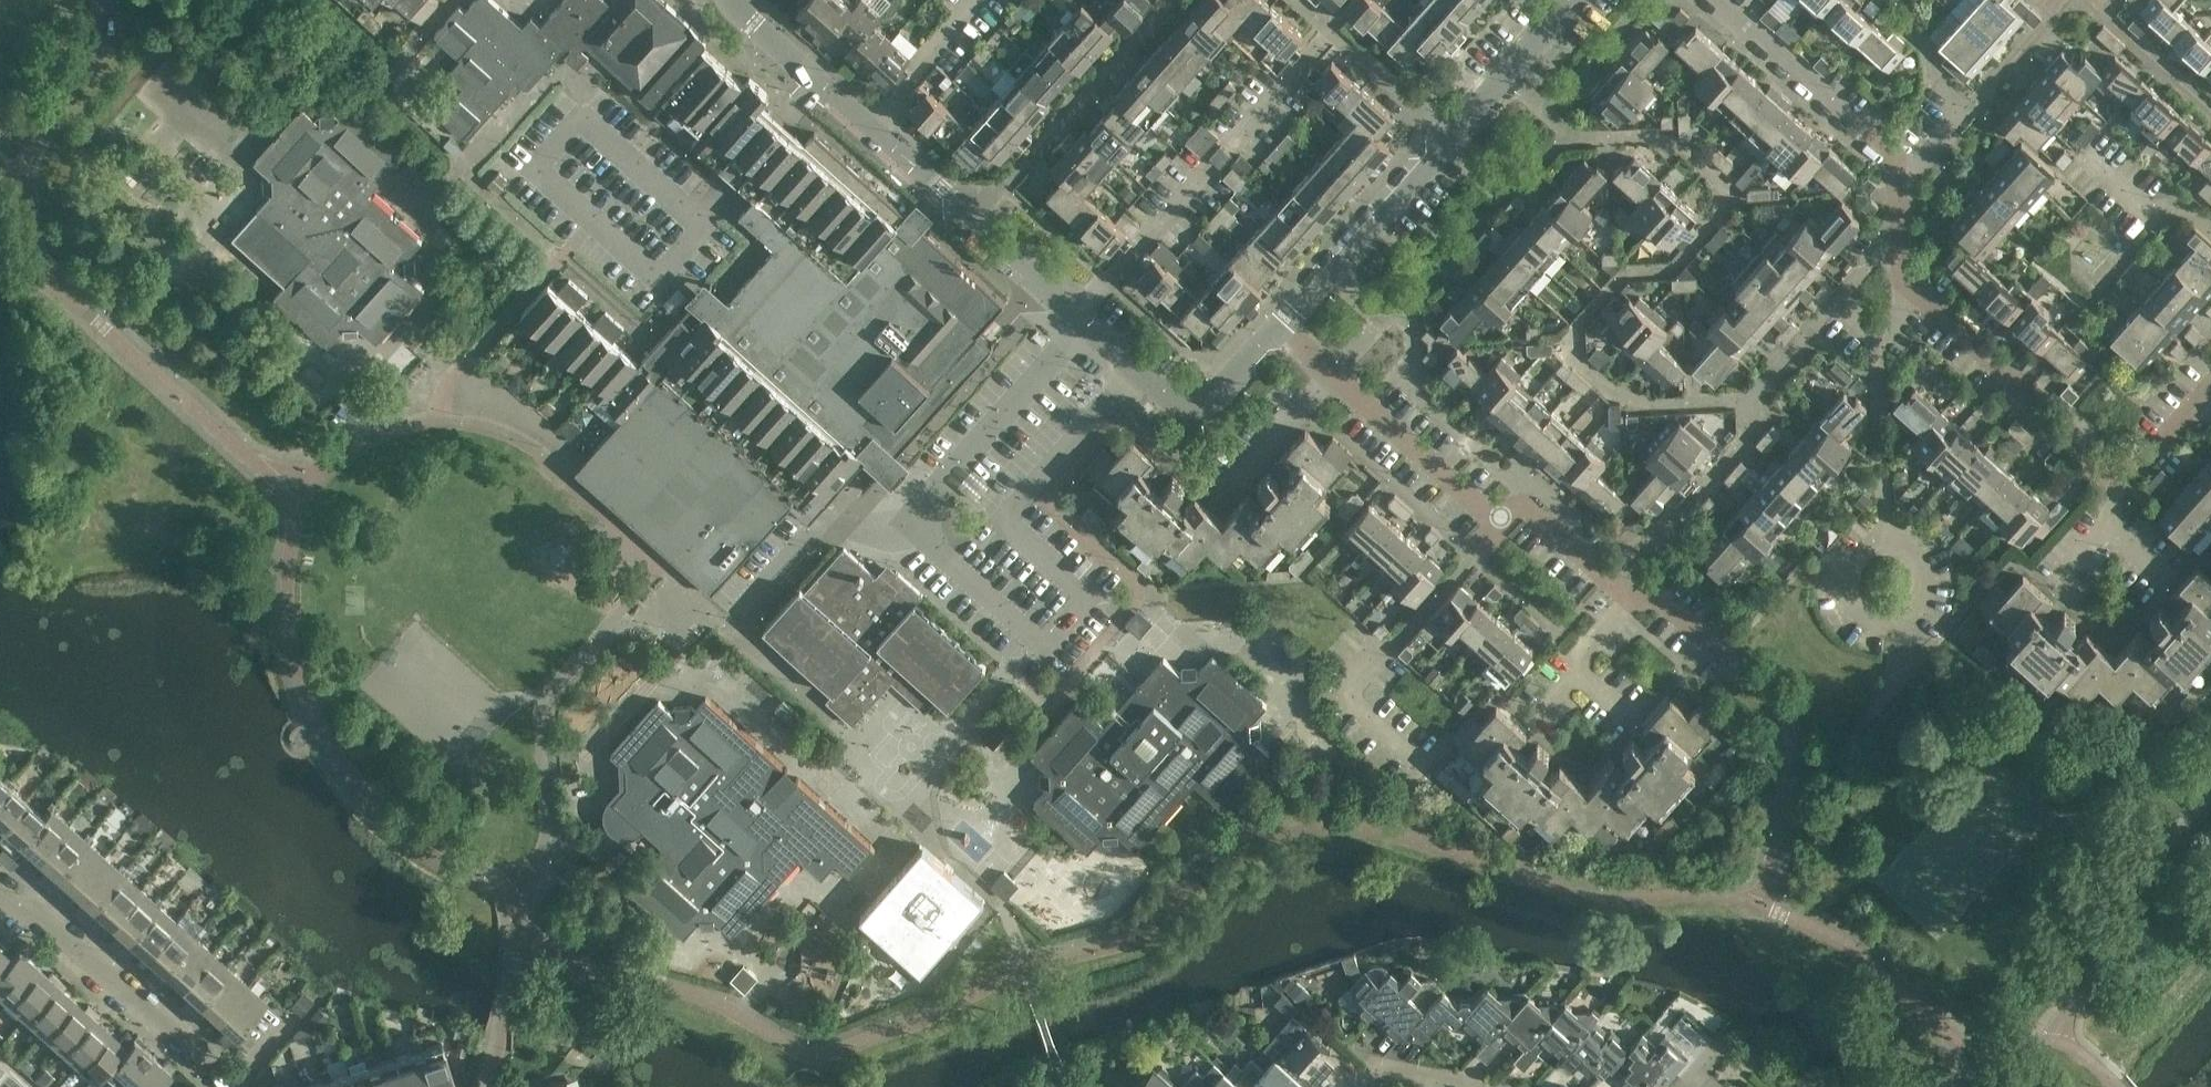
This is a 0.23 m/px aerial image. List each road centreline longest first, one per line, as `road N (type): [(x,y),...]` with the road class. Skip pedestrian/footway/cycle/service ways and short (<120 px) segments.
road 1 (residential): [(1265,340),(1567,0)]
road 2 (unclassified): [(1265,340),(1222,387),(1190,397),(1167,390),(975,220)]
road 3 (residential): [(1499,499),(1499,534),(1359,687),(1367,721),(1410,758)]
road 4 (unclassified): [(975,220),(729,0)]
road 5 (residential): [(238,1086),(0,887)]
road 6 (residential): [(1175,0),(975,220)]
road 7 (residential): [(2121,487),(1916,298)]
road 8 (residential): [(1902,170),(1721,0)]
road 9 (residential): [(1499,499),(1468,498),(1404,434),(1366,432),(1319,389)]
road 10 (residential): [(1888,548),(1863,561),(1854,585),(1863,609),(1879,620),(1912,614),(1925,596),(1924,571),(1903,551)]
road 11 (residential): [(1888,548),(1878,341)]
road 12 (residential): [(1634,601),(1527,501),(1499,499)]
road 13 (residential): [(2210,110),(2089,0)]
road 14 (residential): [(1966,110),(2076,0)]
road 15 (residential): [(2210,228),(2184,205),(2143,208),(2094,162)]
road 16 (residential): [(1966,110),(1942,89),(1931,47),(1906,26),(1904,0)]
road 17 (residential): [(1916,298),(1905,290),(1902,170)]
road 18 (residential): [(1319,389),(1235,482)]

